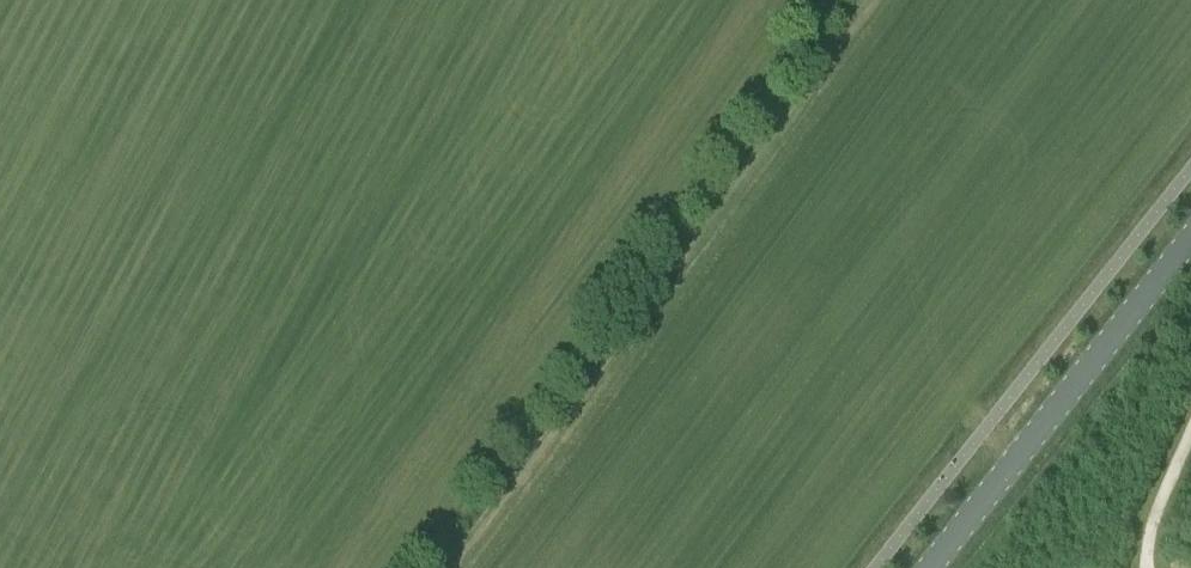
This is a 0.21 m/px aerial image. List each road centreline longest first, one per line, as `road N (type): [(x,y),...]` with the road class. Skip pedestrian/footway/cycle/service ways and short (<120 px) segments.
road 1 (secondary): [(930,567),(1190,238)]

